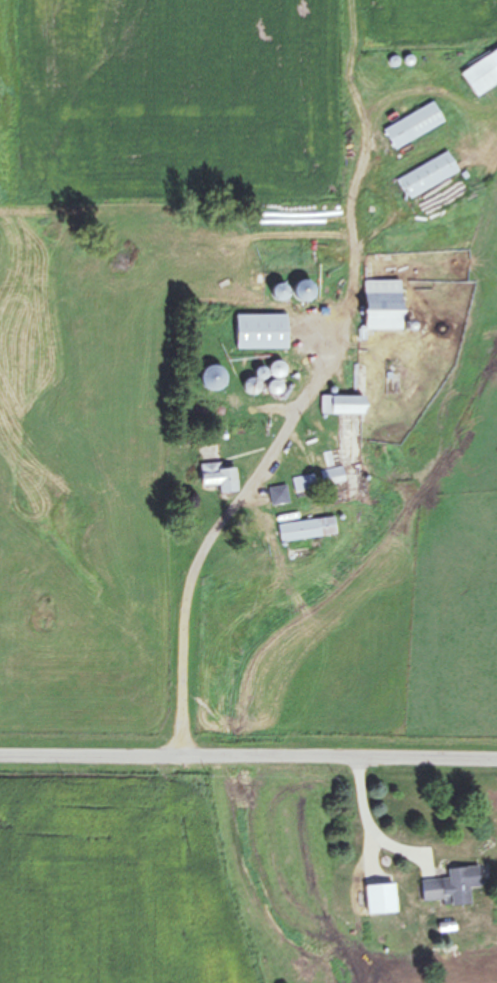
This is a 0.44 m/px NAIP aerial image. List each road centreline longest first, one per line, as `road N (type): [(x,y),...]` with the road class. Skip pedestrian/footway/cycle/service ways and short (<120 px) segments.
road 1 (residential): [(496,757),(0,752)]

